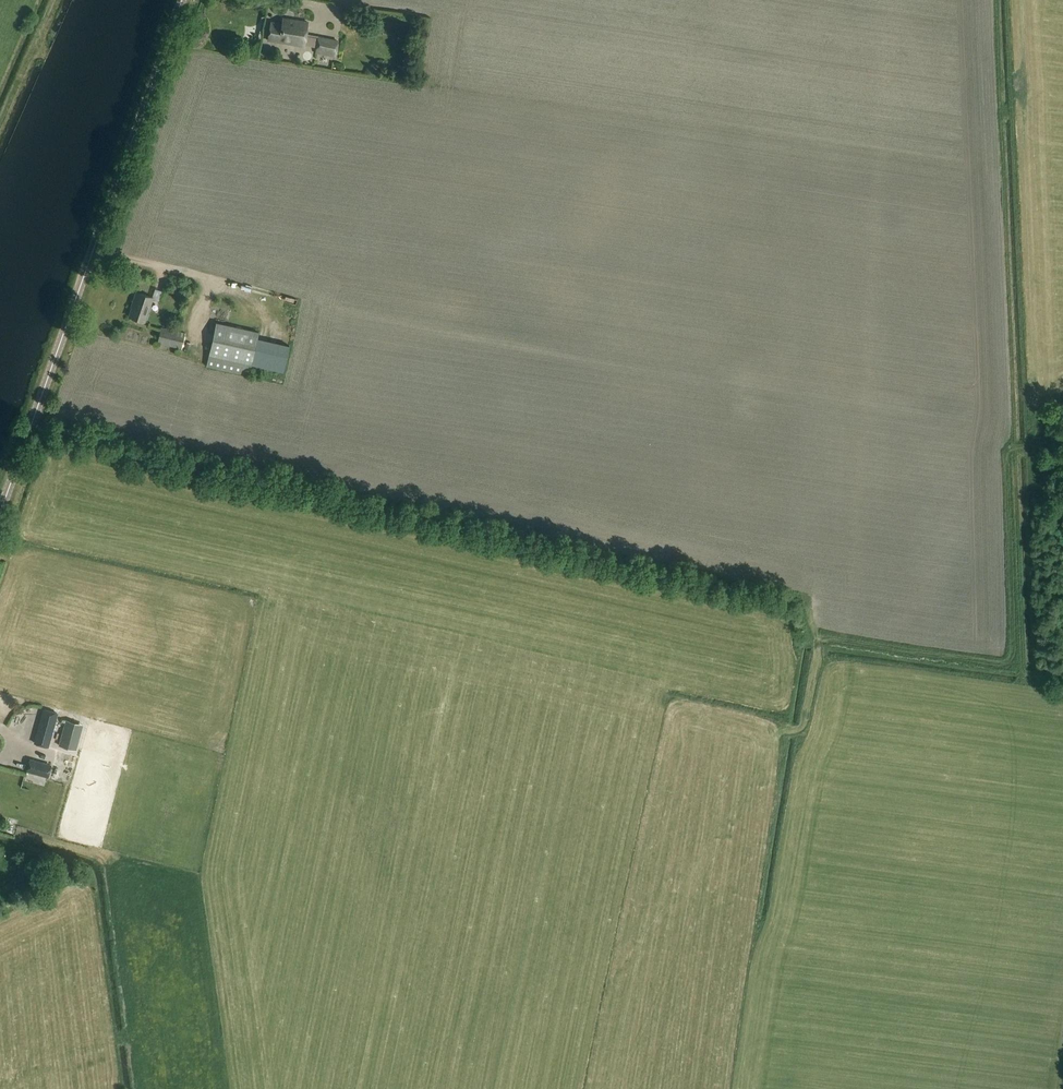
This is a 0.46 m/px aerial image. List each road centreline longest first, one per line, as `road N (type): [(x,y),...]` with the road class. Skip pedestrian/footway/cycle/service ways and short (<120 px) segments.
road 1 (unclassified): [(0,513),(183,0)]

